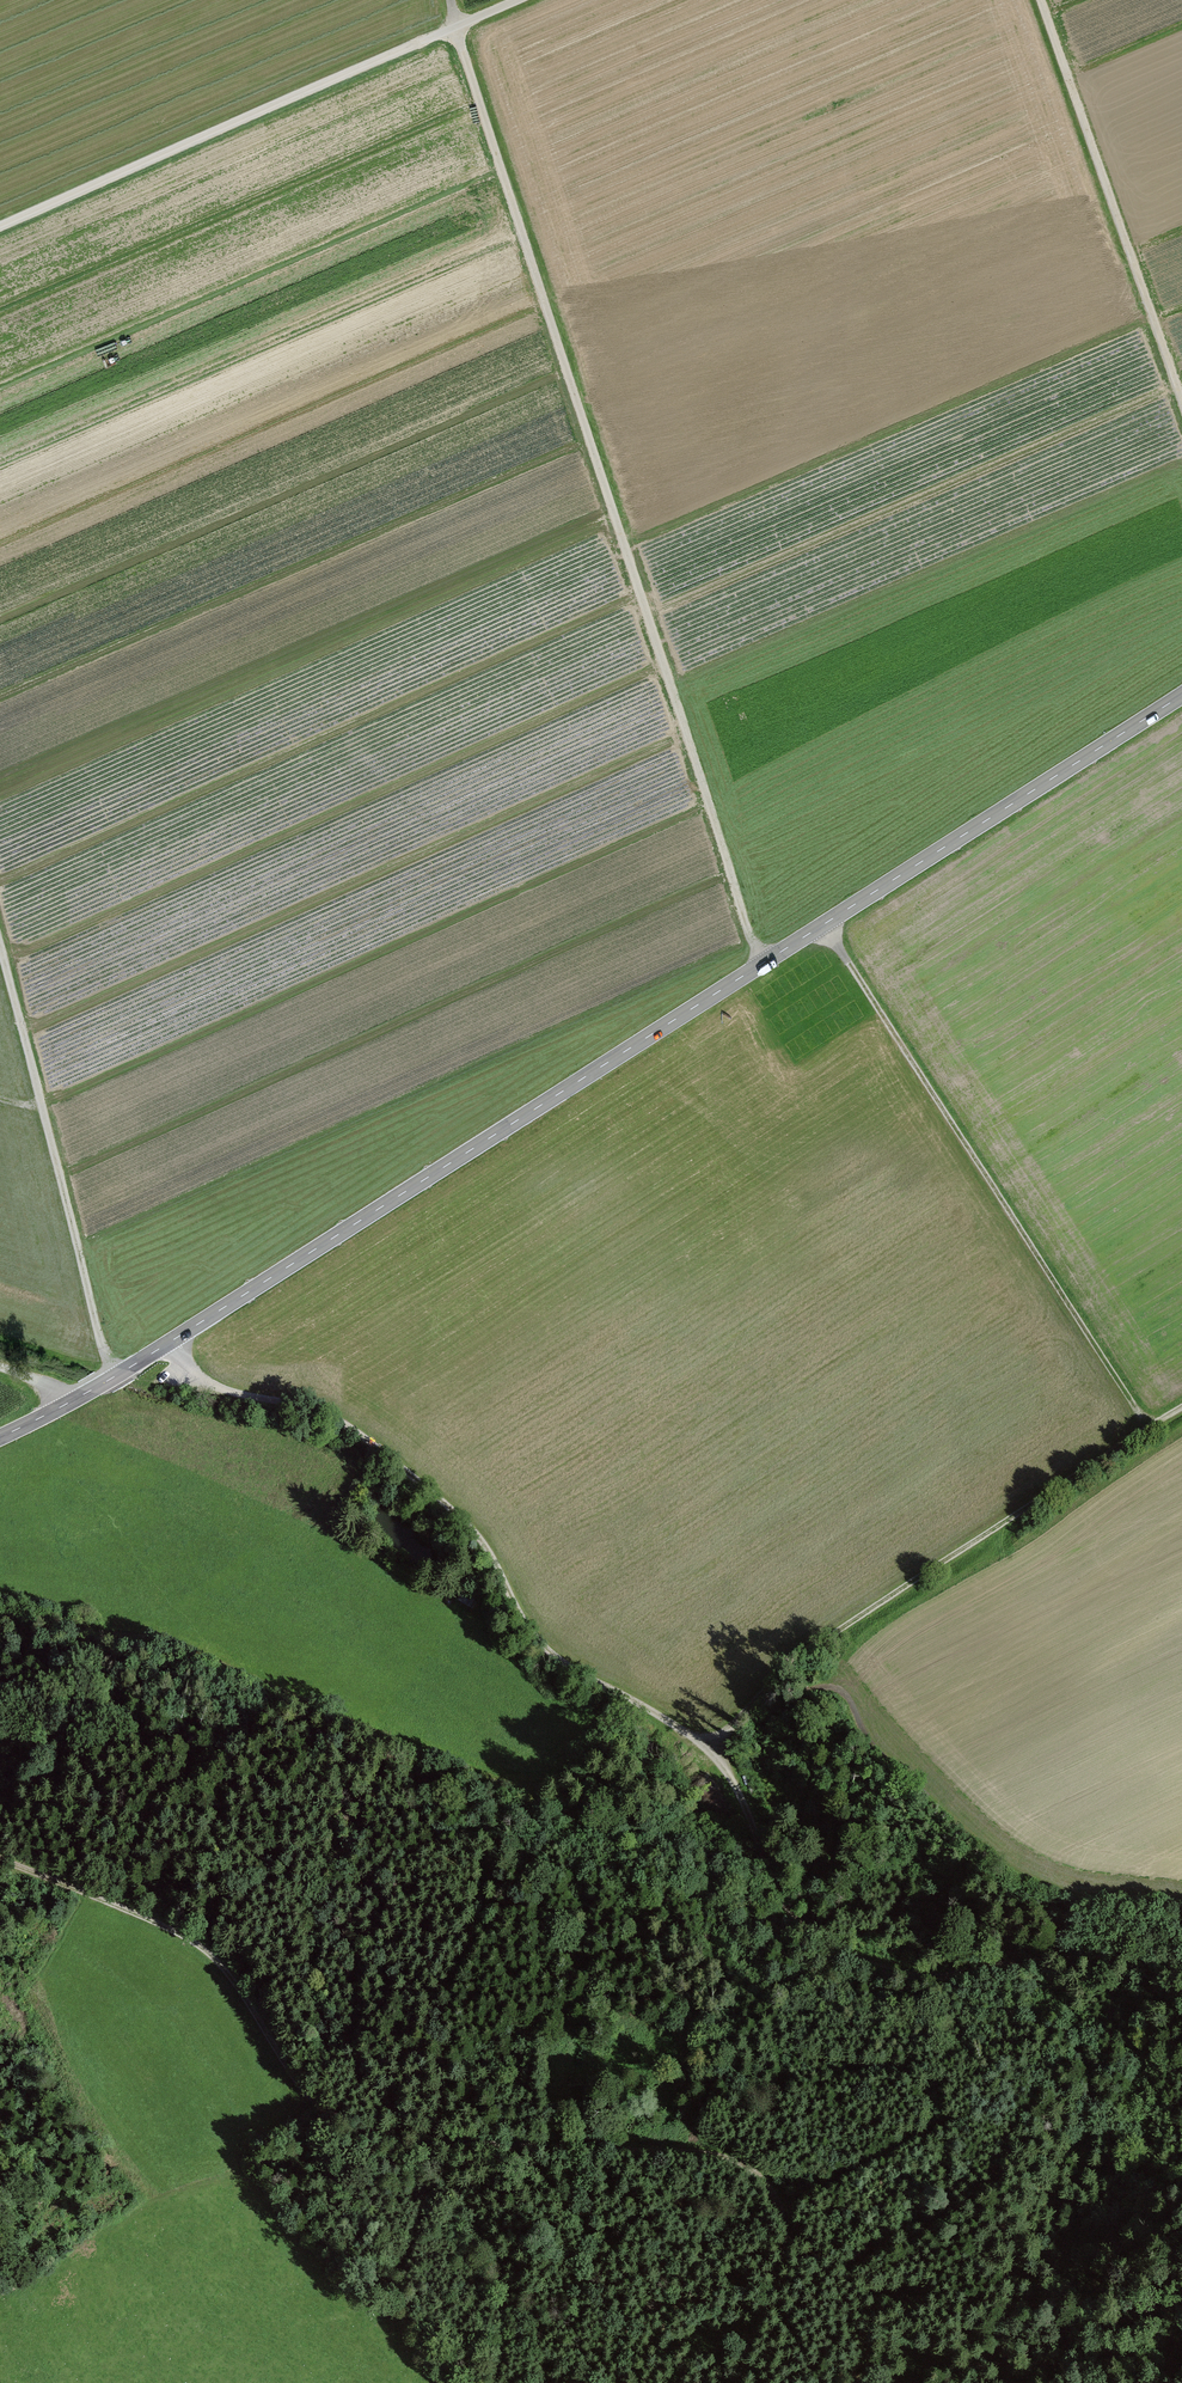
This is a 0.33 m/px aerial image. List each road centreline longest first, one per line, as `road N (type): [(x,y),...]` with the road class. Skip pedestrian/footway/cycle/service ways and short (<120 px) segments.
road 1 (secondary): [(1181,696),(161,1348),(0,1440)]
road 2 (track): [(161,1348),(184,1375),(225,1391),(319,1411),(410,1472),(481,1538),(535,1640),(578,1675),(712,1748),(784,1908),(816,1942),(875,1968),(941,1978),(1044,1958),(1142,1972),(1181,1987)]
road 3 (track): [(1181,1916),(1021,1877),(877,1746),(837,1690),(820,1684),(712,1748),(803,1652),(1181,1405)]
road 4 (track): [(0,1855),(212,1949),(331,2122),(417,2143),(639,2147),(739,2166),(767,2191),(782,2234),(775,2287),(739,2382)]
road 5 (track): [(761,966),(450,0)]
road 6 (track): [(0,1620),(142,1632),(520,1778),(568,1763),(587,1739),(596,1707),(589,1680)]
road 7 (track): [(826,926),(1148,1427)]
road 8 (track): [(520,0),(0,227)]
road 9 (track): [(115,1377),(0,930)]
road 10 (track): [(1181,395),(1040,0)]
road 11 (track): [(950,2382),(849,2247),(752,2178)]
road 12 (track): [(500,2382),(502,2274),(488,2242)]
road 13 (track): [(417,2143),(488,2242)]

